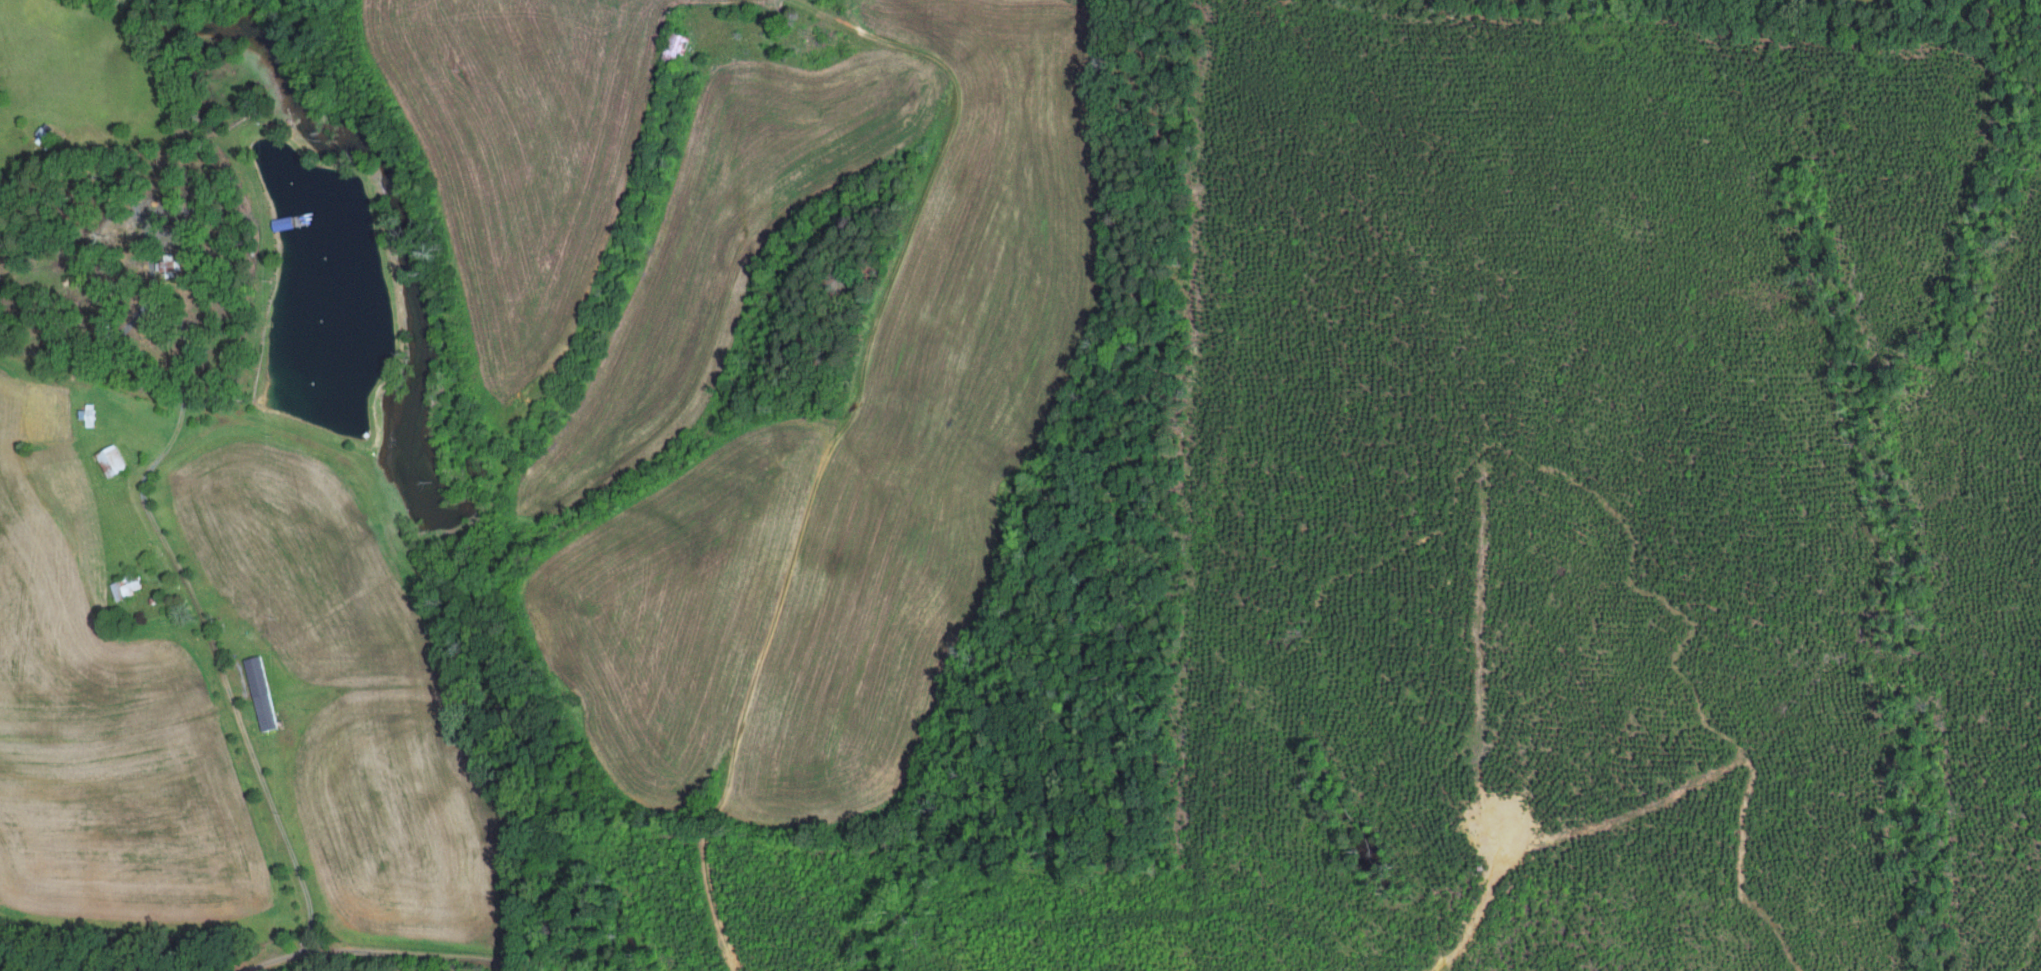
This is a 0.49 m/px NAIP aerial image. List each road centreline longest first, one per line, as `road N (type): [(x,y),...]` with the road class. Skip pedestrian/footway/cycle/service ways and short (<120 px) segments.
road 1 (residential): [(694,970),(672,953),(682,806),(698,790),(704,722),(892,224),(923,109),(918,30),(850,4),(745,19),(651,93),(526,376),(500,413),(424,484)]

